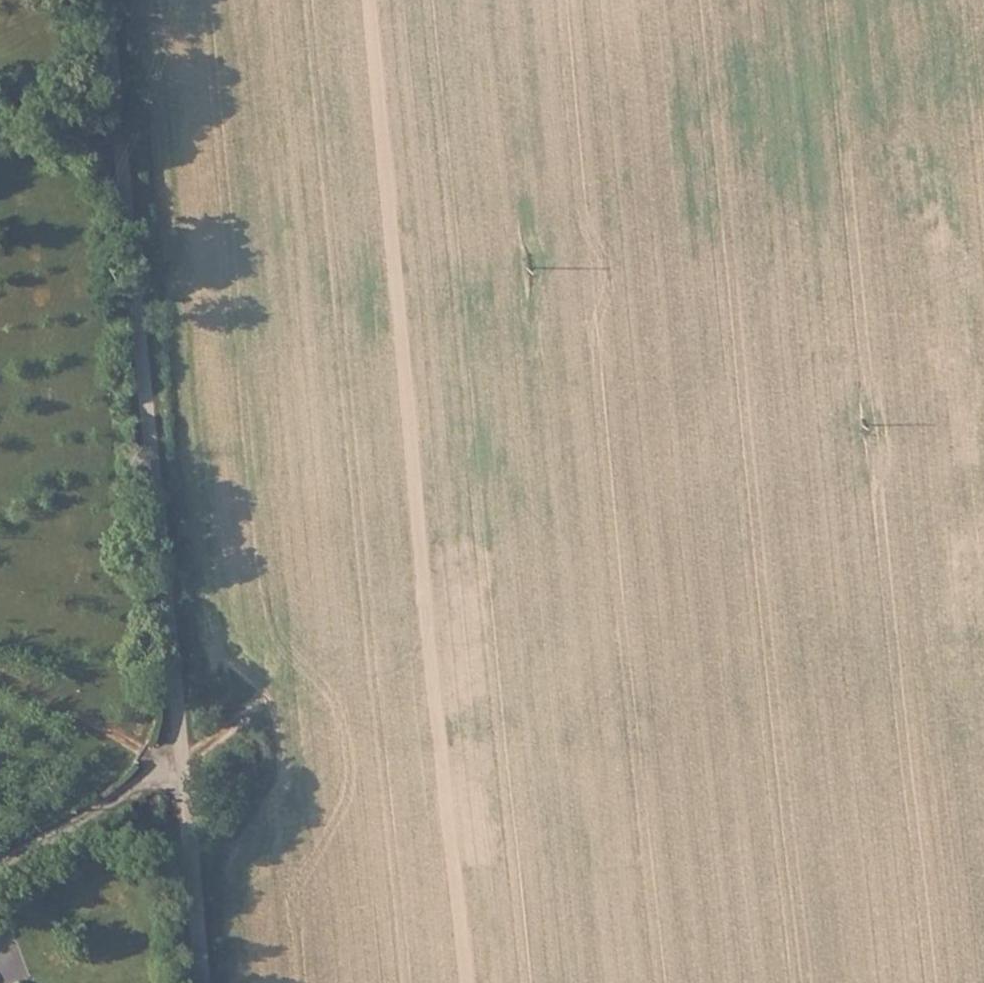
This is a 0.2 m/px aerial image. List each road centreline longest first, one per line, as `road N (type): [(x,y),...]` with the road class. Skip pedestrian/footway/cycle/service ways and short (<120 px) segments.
road 1 (unclassified): [(105,0),(203,982)]
road 2 (track): [(0,861),(178,763)]

